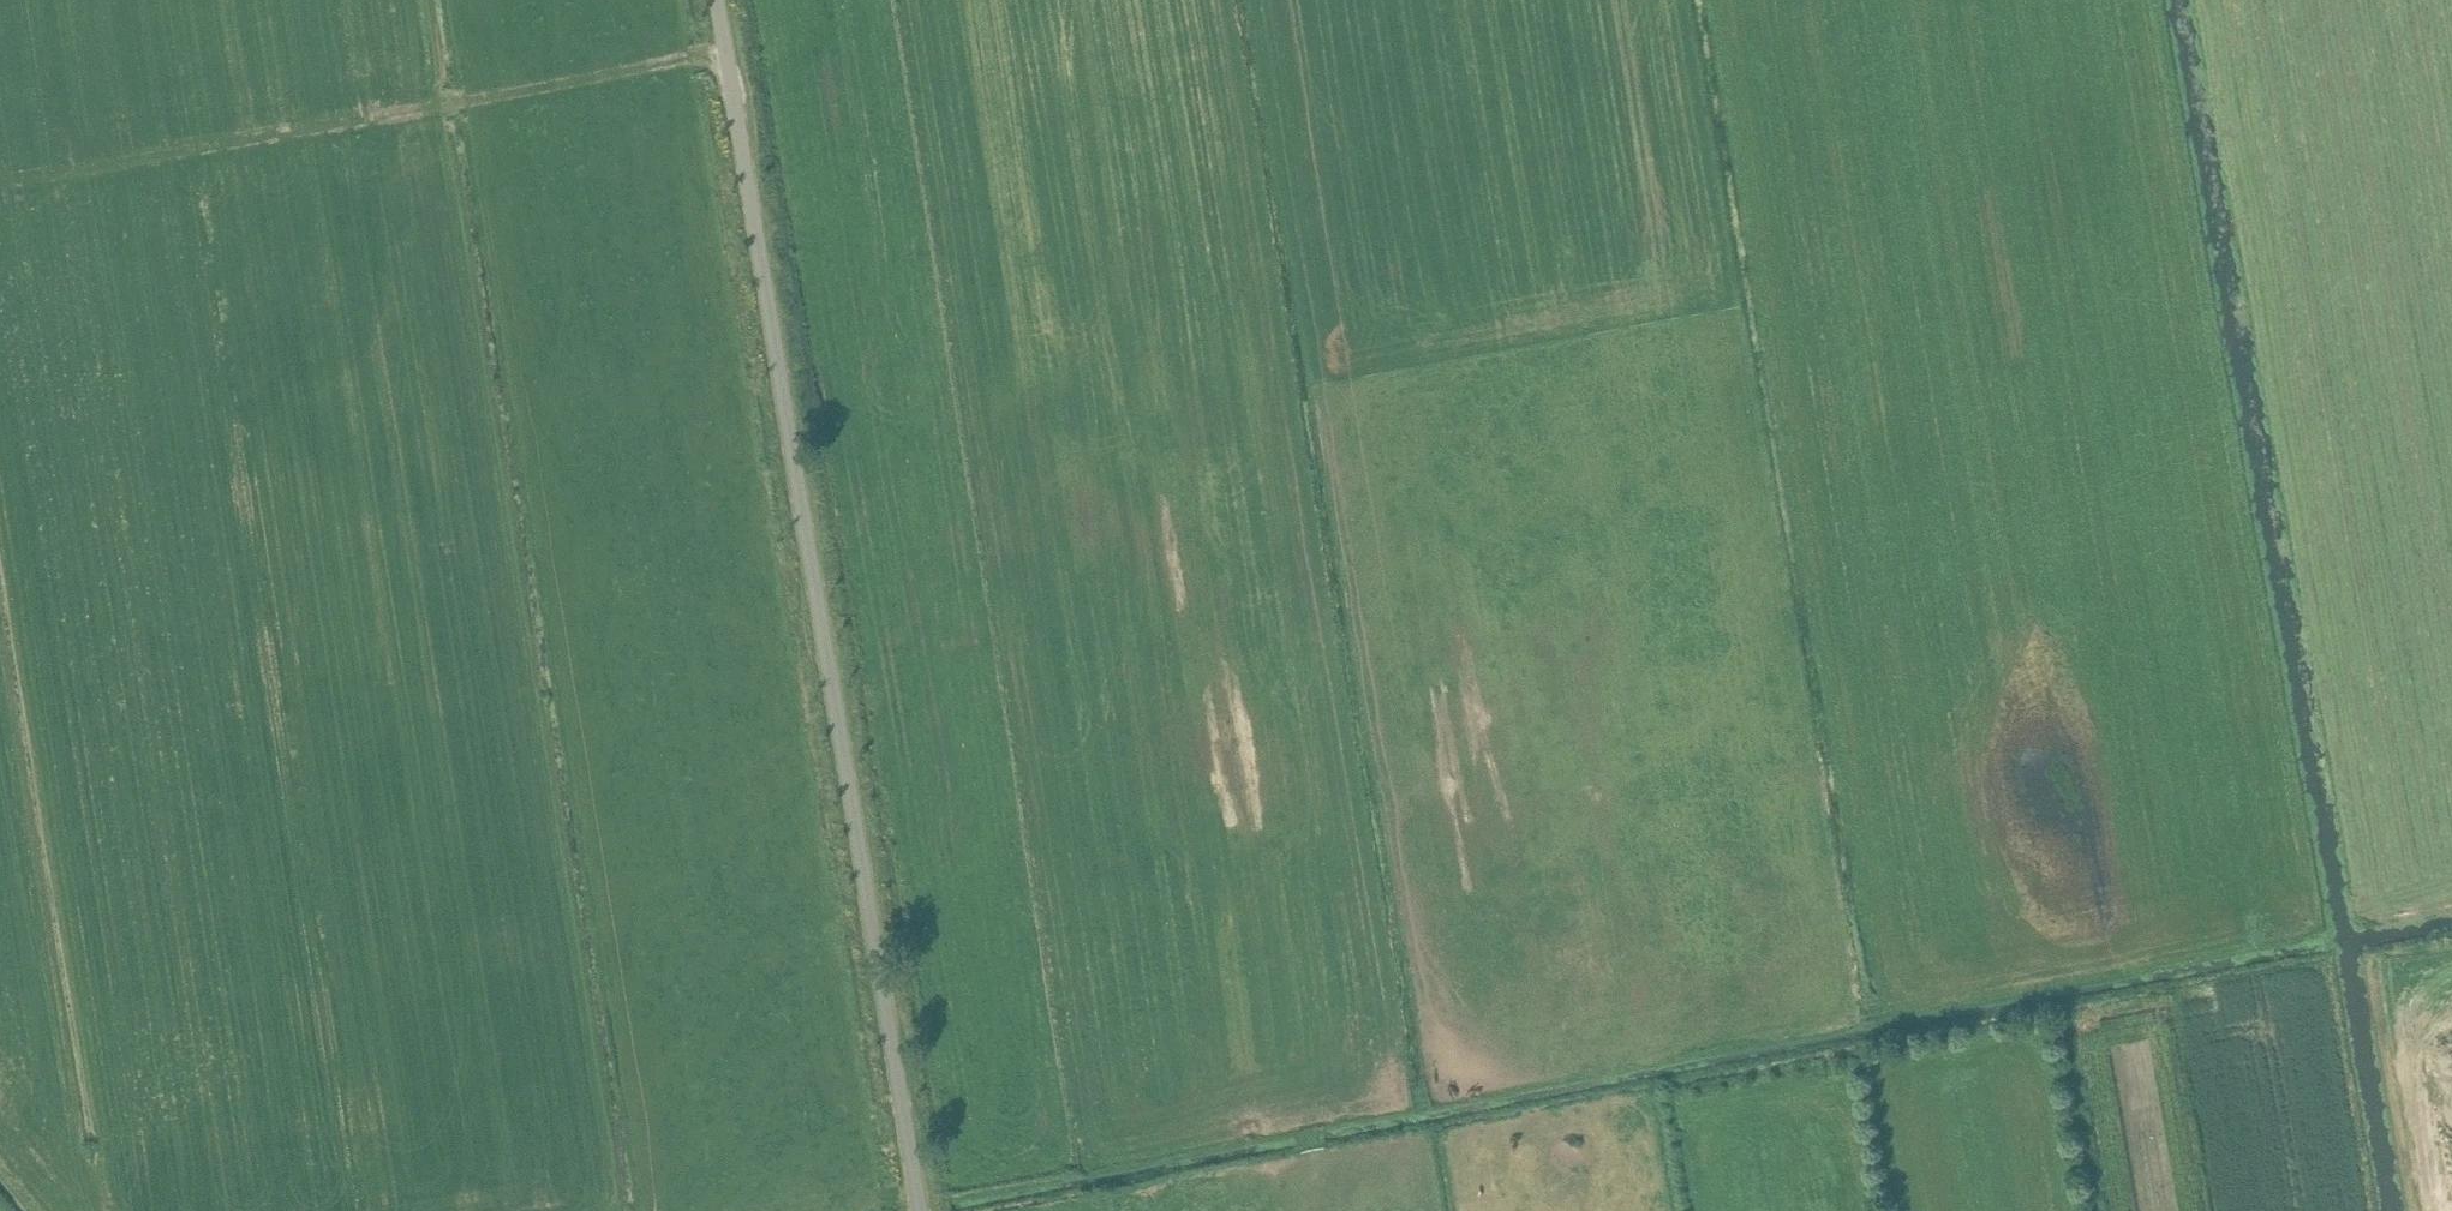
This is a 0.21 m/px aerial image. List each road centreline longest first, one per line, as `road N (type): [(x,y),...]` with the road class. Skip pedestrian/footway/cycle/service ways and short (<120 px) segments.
road 1 (unclassified): [(920,1210),(718,0)]

